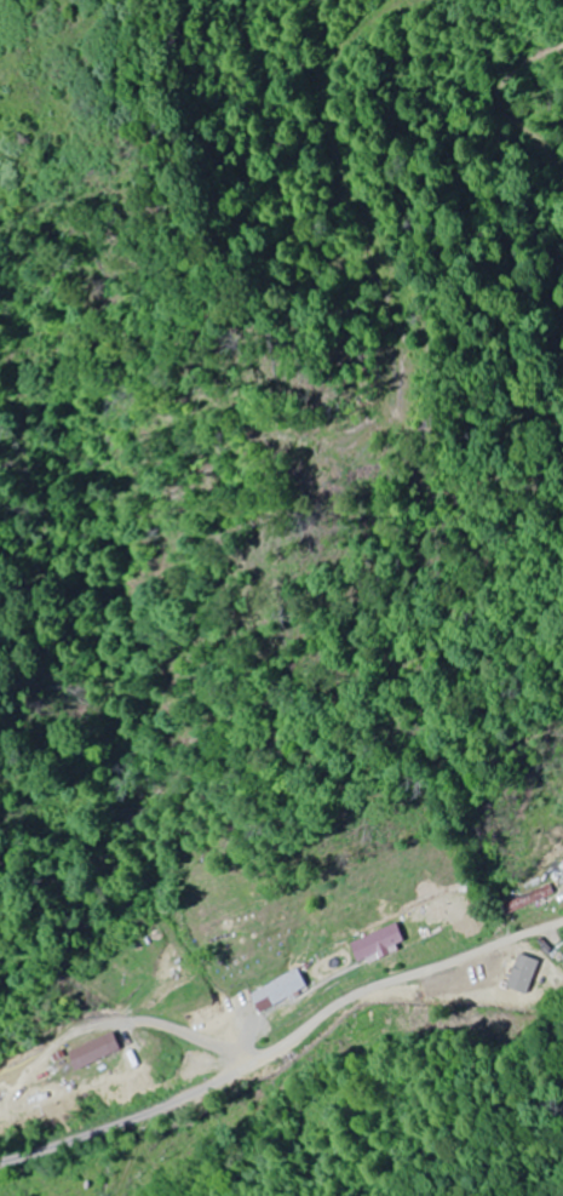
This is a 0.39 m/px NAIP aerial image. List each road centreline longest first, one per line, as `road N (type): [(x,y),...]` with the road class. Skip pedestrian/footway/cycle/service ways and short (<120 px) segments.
road 1 (residential): [(18,1195),(220,1111),(562,897)]

